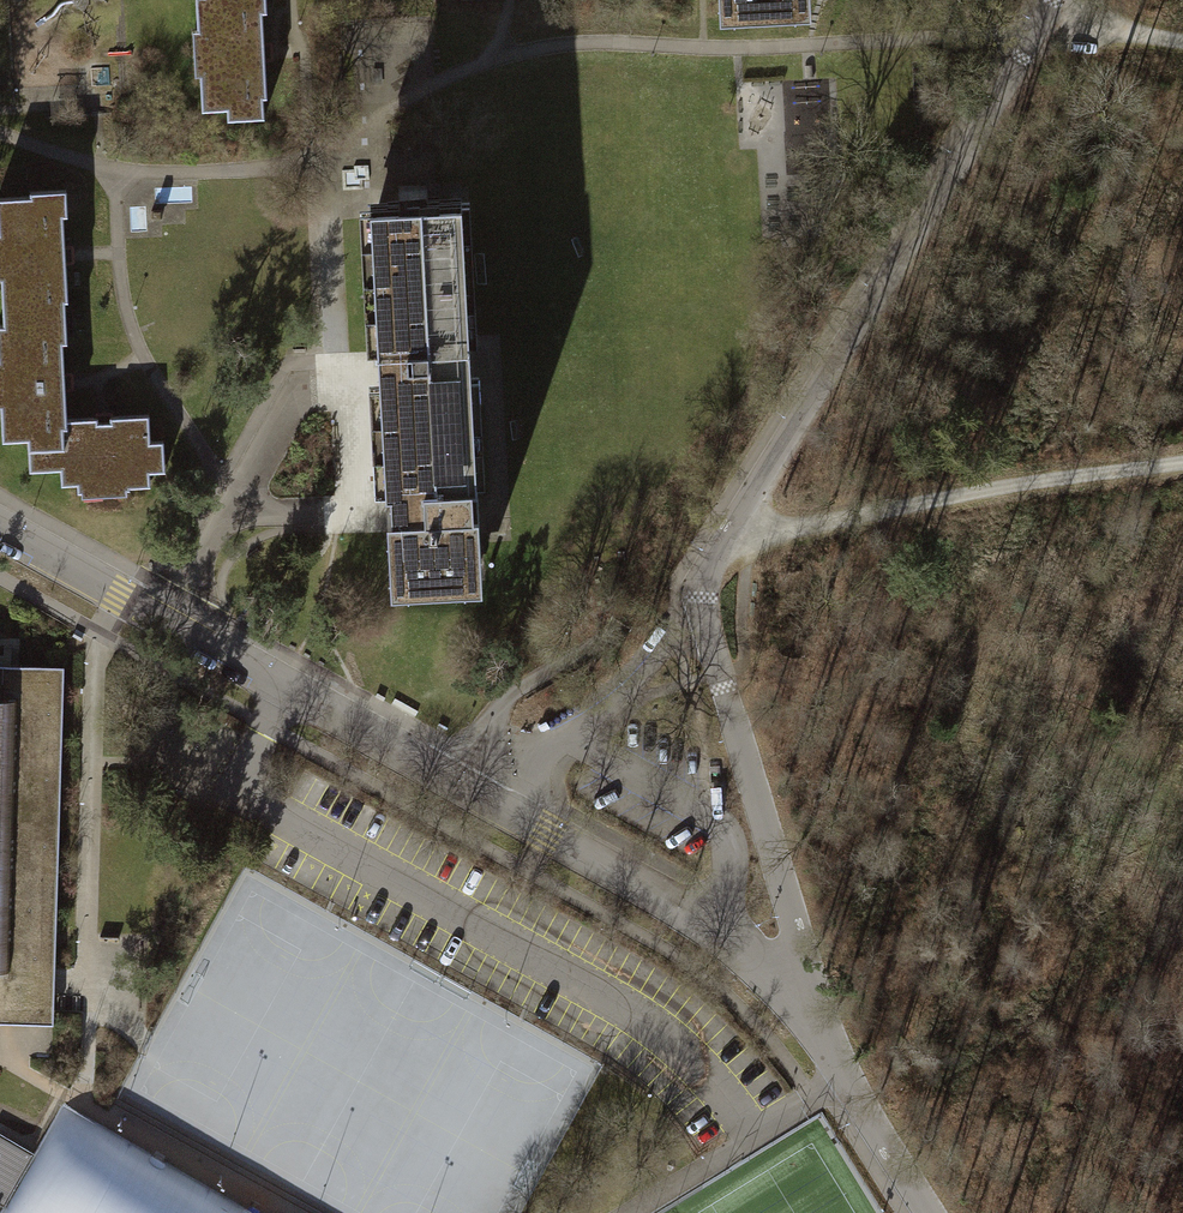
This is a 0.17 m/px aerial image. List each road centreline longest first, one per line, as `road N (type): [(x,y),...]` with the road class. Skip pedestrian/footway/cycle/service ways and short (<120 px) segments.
road 1 (residential): [(1053,0),(713,545),(693,597),(790,901),(802,1001)]
road 2 (track): [(713,545),(1182,462)]
road 3 (residential): [(456,784),(713,927),(802,1001)]
road 4 (residential): [(0,531),(316,707)]
road 5 (residential): [(802,1001),(928,1212)]
road 6 (residential): [(456,784),(316,707)]
road 7 (track): [(1182,40),(1041,23)]

